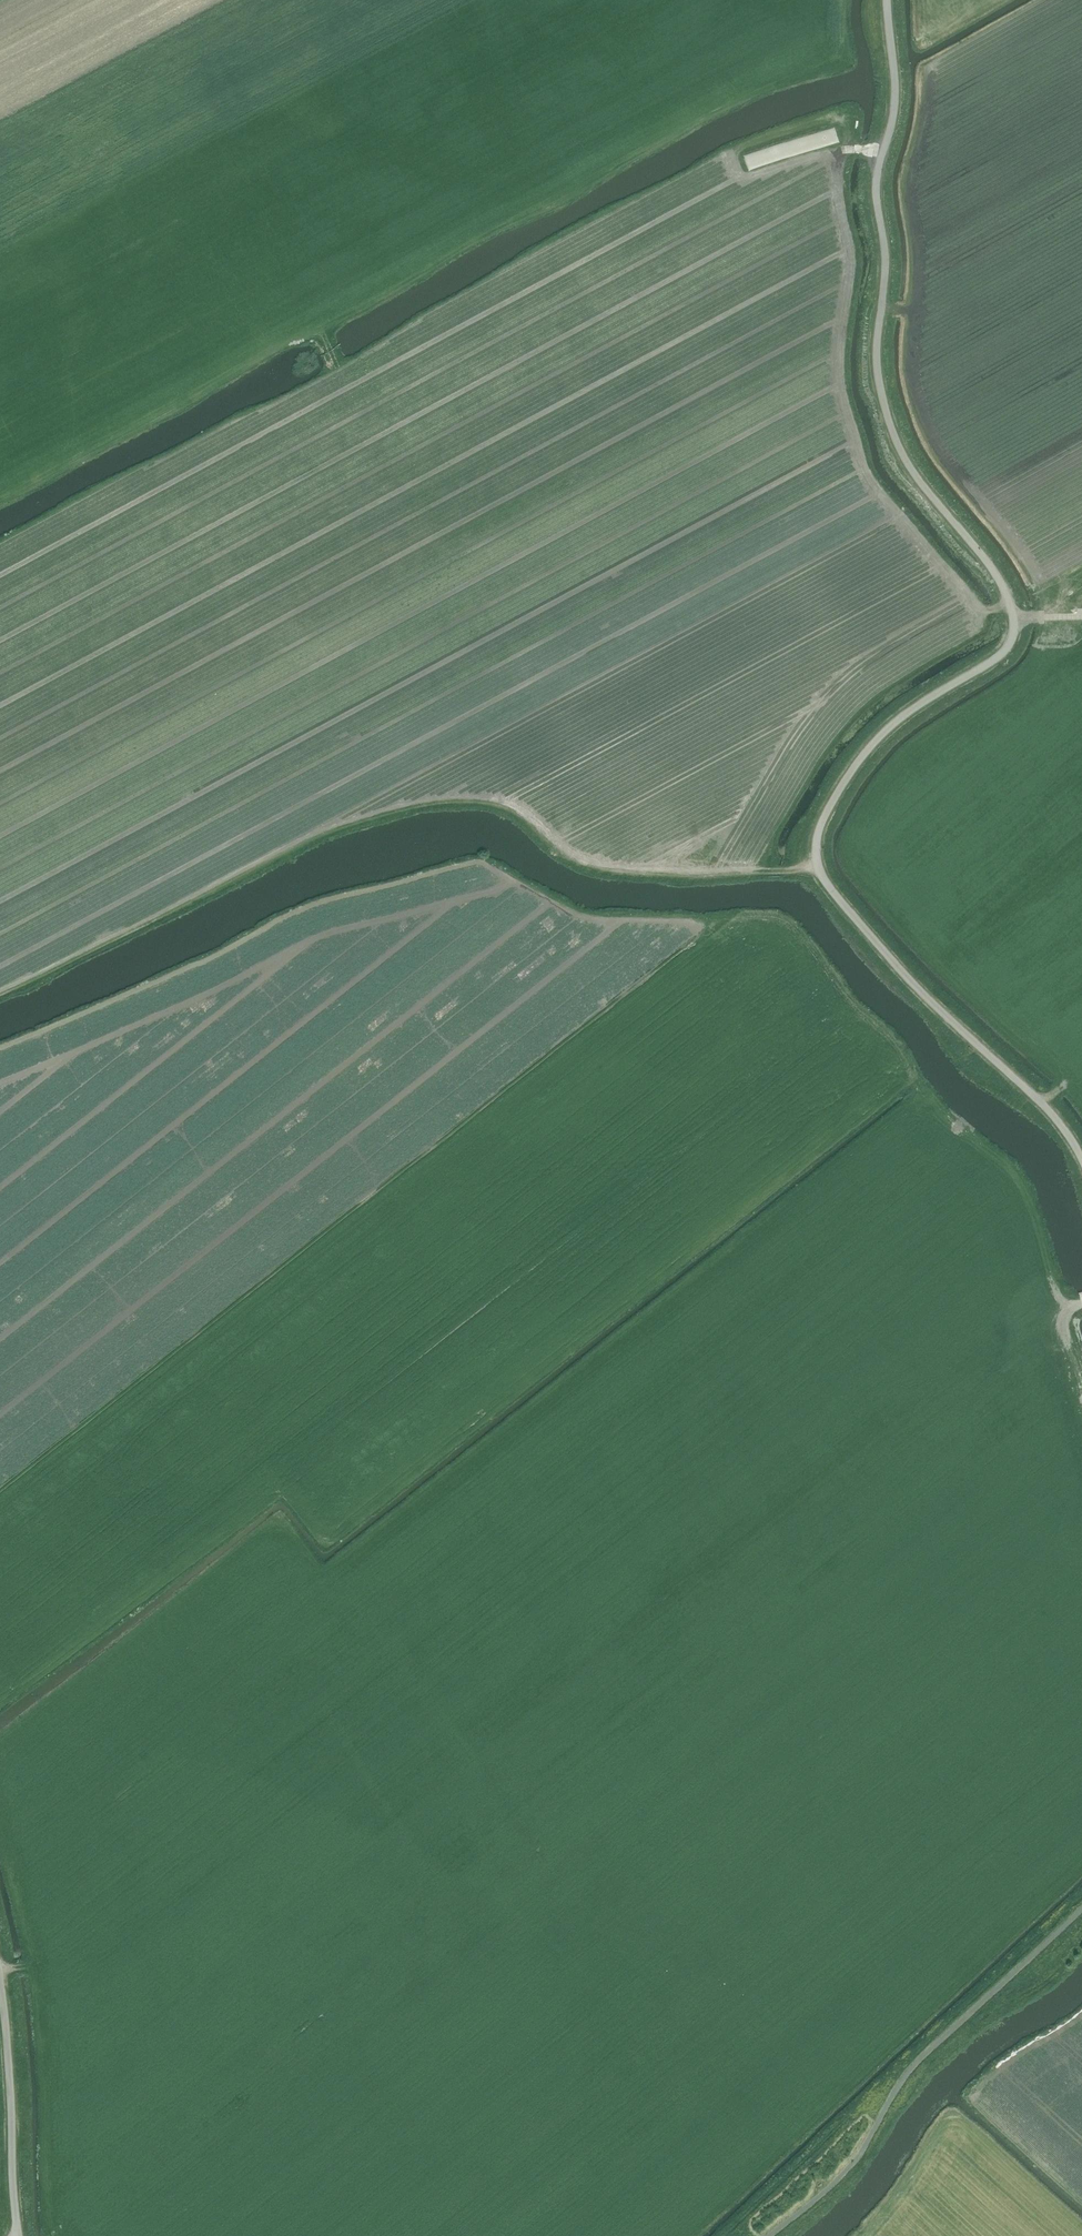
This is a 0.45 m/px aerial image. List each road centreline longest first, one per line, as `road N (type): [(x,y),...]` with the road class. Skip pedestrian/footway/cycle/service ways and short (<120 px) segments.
road 1 (unclassified): [(1081,1152),(1042,1098),(898,961),(835,891),(817,857),(824,823),(883,736),(1004,657),(1020,630),(1008,587),(911,467),(888,409),(881,360),(890,258),(879,183),(899,97),(892,0)]
road 2 (unclassified): [(0,1978),(19,2235)]

